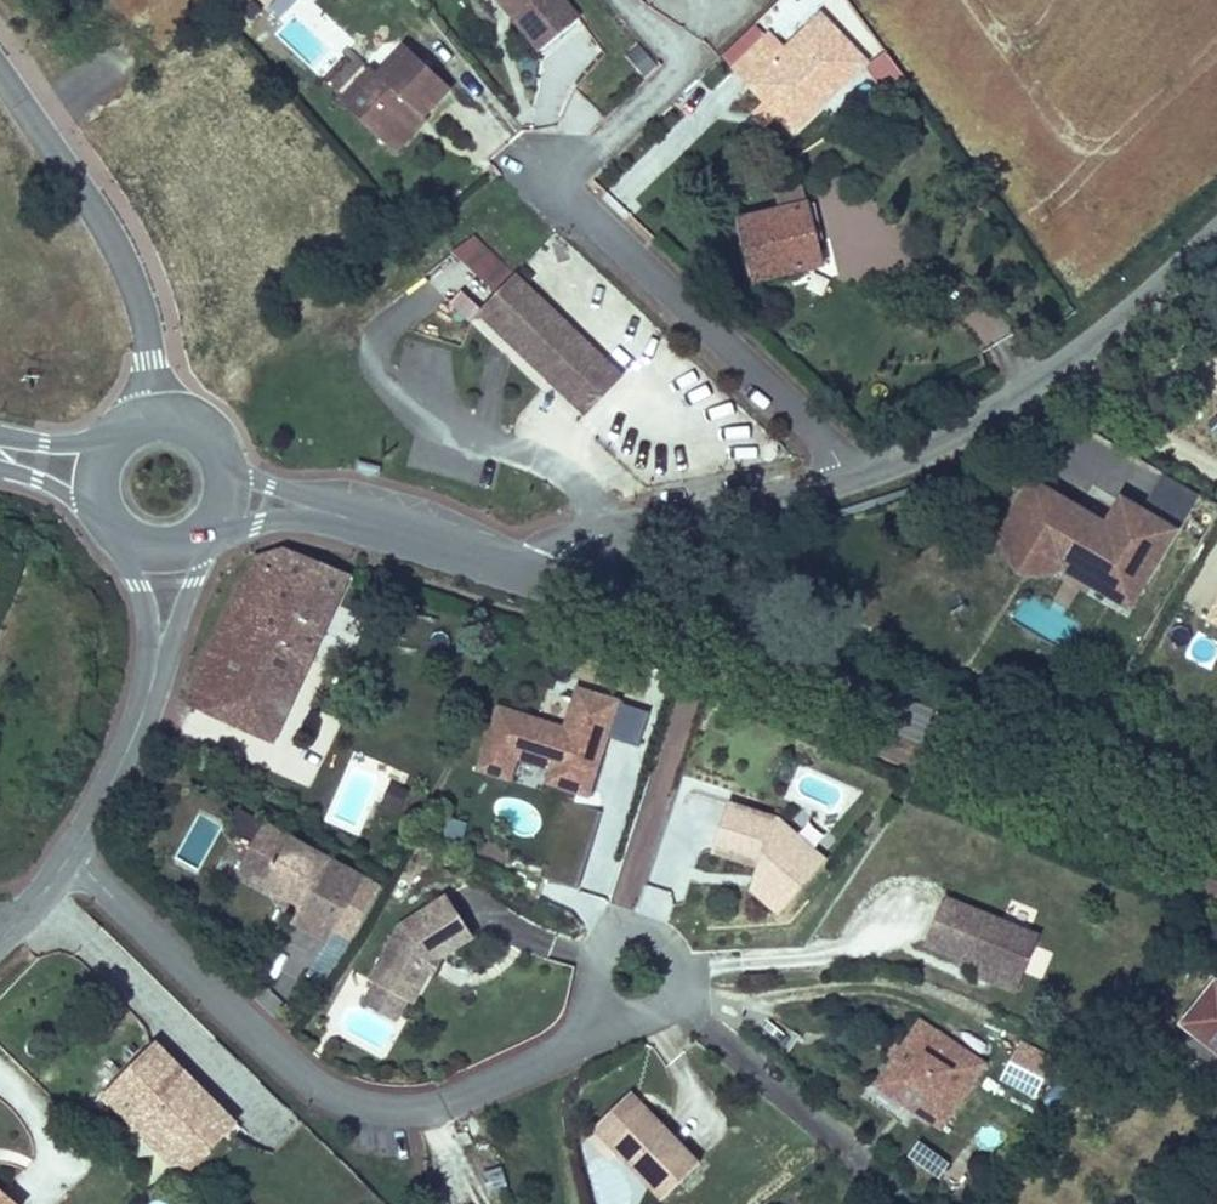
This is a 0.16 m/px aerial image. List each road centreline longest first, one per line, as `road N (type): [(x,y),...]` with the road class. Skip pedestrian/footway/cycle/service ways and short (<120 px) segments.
road 1 (secondary): [(534,579),(1216,843)]
road 2 (residential): [(858,461),(560,189),(683,69),(625,0)]
road 3 (residential): [(68,858),(291,1075),(365,1110),(443,1107),(562,1054),(604,1013)]
road 4 (residential): [(858,461),(932,432),(1038,372),(1216,229)]
road 5 (residential): [(160,419),(139,307),(111,241),(0,79)]
road 6 (residential): [(607,525),(801,483),(858,461)]
road 7 (tertiary): [(68,858),(125,755),(160,645)]
road 8 (secondary): [(320,514),(534,579)]
road 9 (residential): [(674,955),(649,931),(624,927),(604,936),(587,958),(584,978),(604,1013)]
road 10 (residential): [(604,1013),(641,1021),(659,1013),(677,985),(674,955)]

